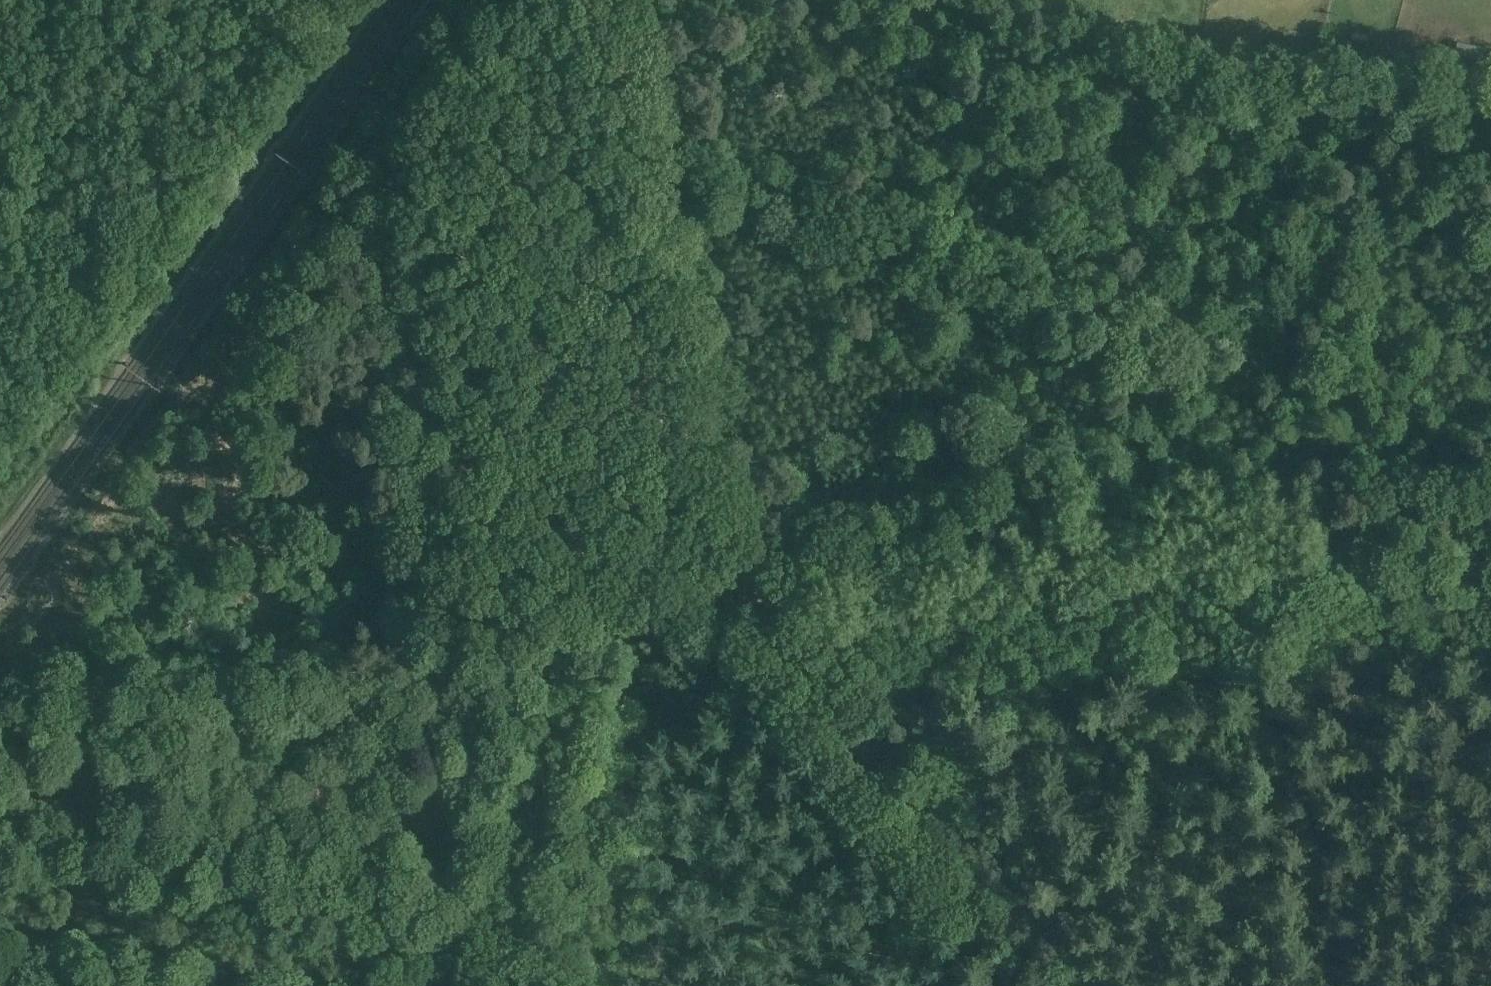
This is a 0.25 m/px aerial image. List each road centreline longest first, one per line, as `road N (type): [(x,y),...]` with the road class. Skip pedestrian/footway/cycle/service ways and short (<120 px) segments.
road 1 (track): [(0,715),(463,669),(747,564)]
road 2 (track): [(747,564),(1097,476),(1490,488)]
road 3 (track): [(747,564),(656,205),(626,0)]
road 4 (track): [(1022,985),(747,564)]

